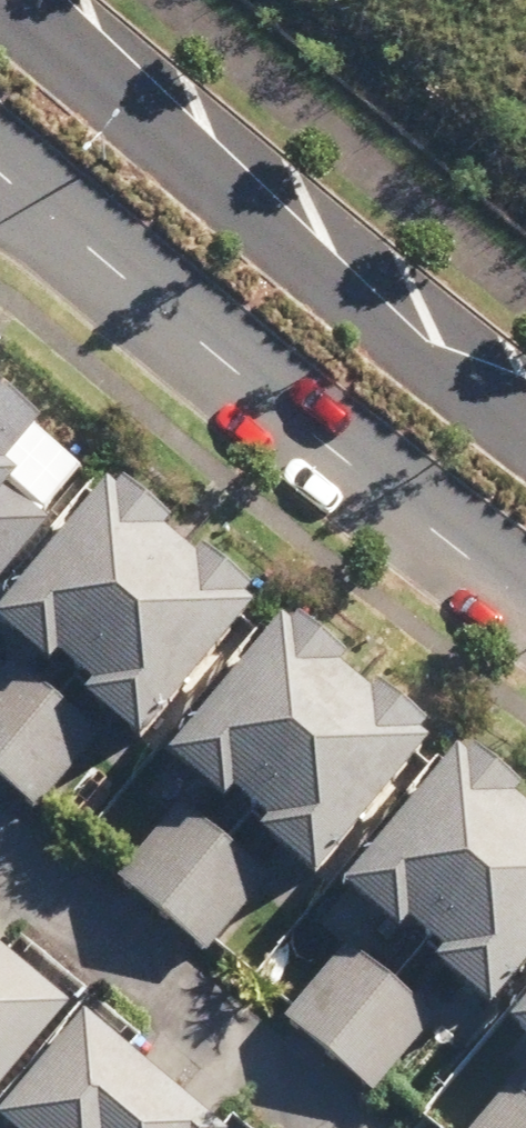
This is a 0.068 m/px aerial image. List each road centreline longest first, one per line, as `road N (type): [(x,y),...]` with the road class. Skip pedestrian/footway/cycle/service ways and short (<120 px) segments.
road 1 (secondary): [(525,603),(0,173)]
road 2 (secondary): [(19,0),(525,418)]
road 3 (residential): [(0,886),(292,1127)]

